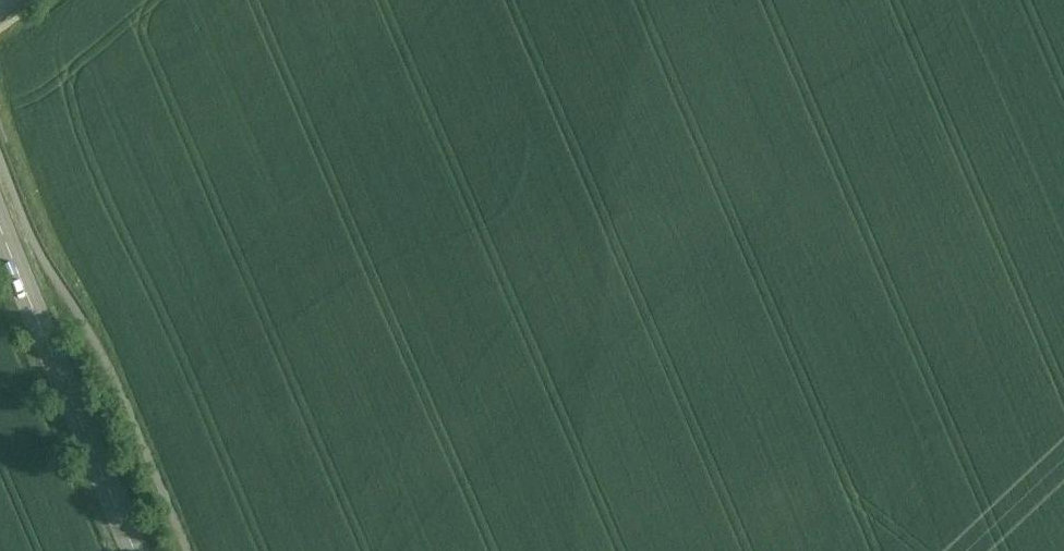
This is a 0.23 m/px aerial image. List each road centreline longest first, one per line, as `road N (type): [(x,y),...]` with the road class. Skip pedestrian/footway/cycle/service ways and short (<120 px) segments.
road 1 (tertiary): [(0,220),(136,550)]

